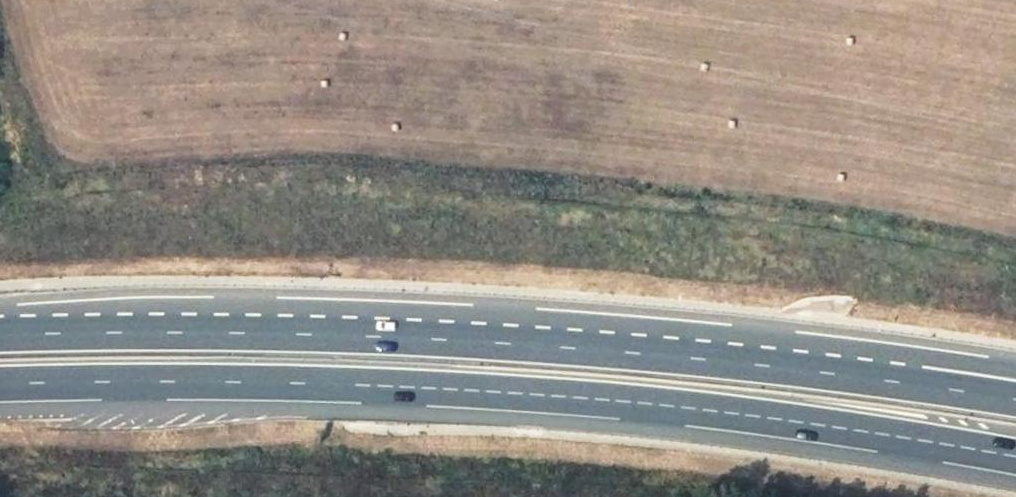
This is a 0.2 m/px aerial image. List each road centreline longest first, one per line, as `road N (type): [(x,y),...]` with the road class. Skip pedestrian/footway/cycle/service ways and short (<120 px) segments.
road 1 (motorway): [(0,387),(425,386),(673,406),(1015,454)]
road 2 (motorway): [(920,380),(664,350),(398,336),(0,336)]

